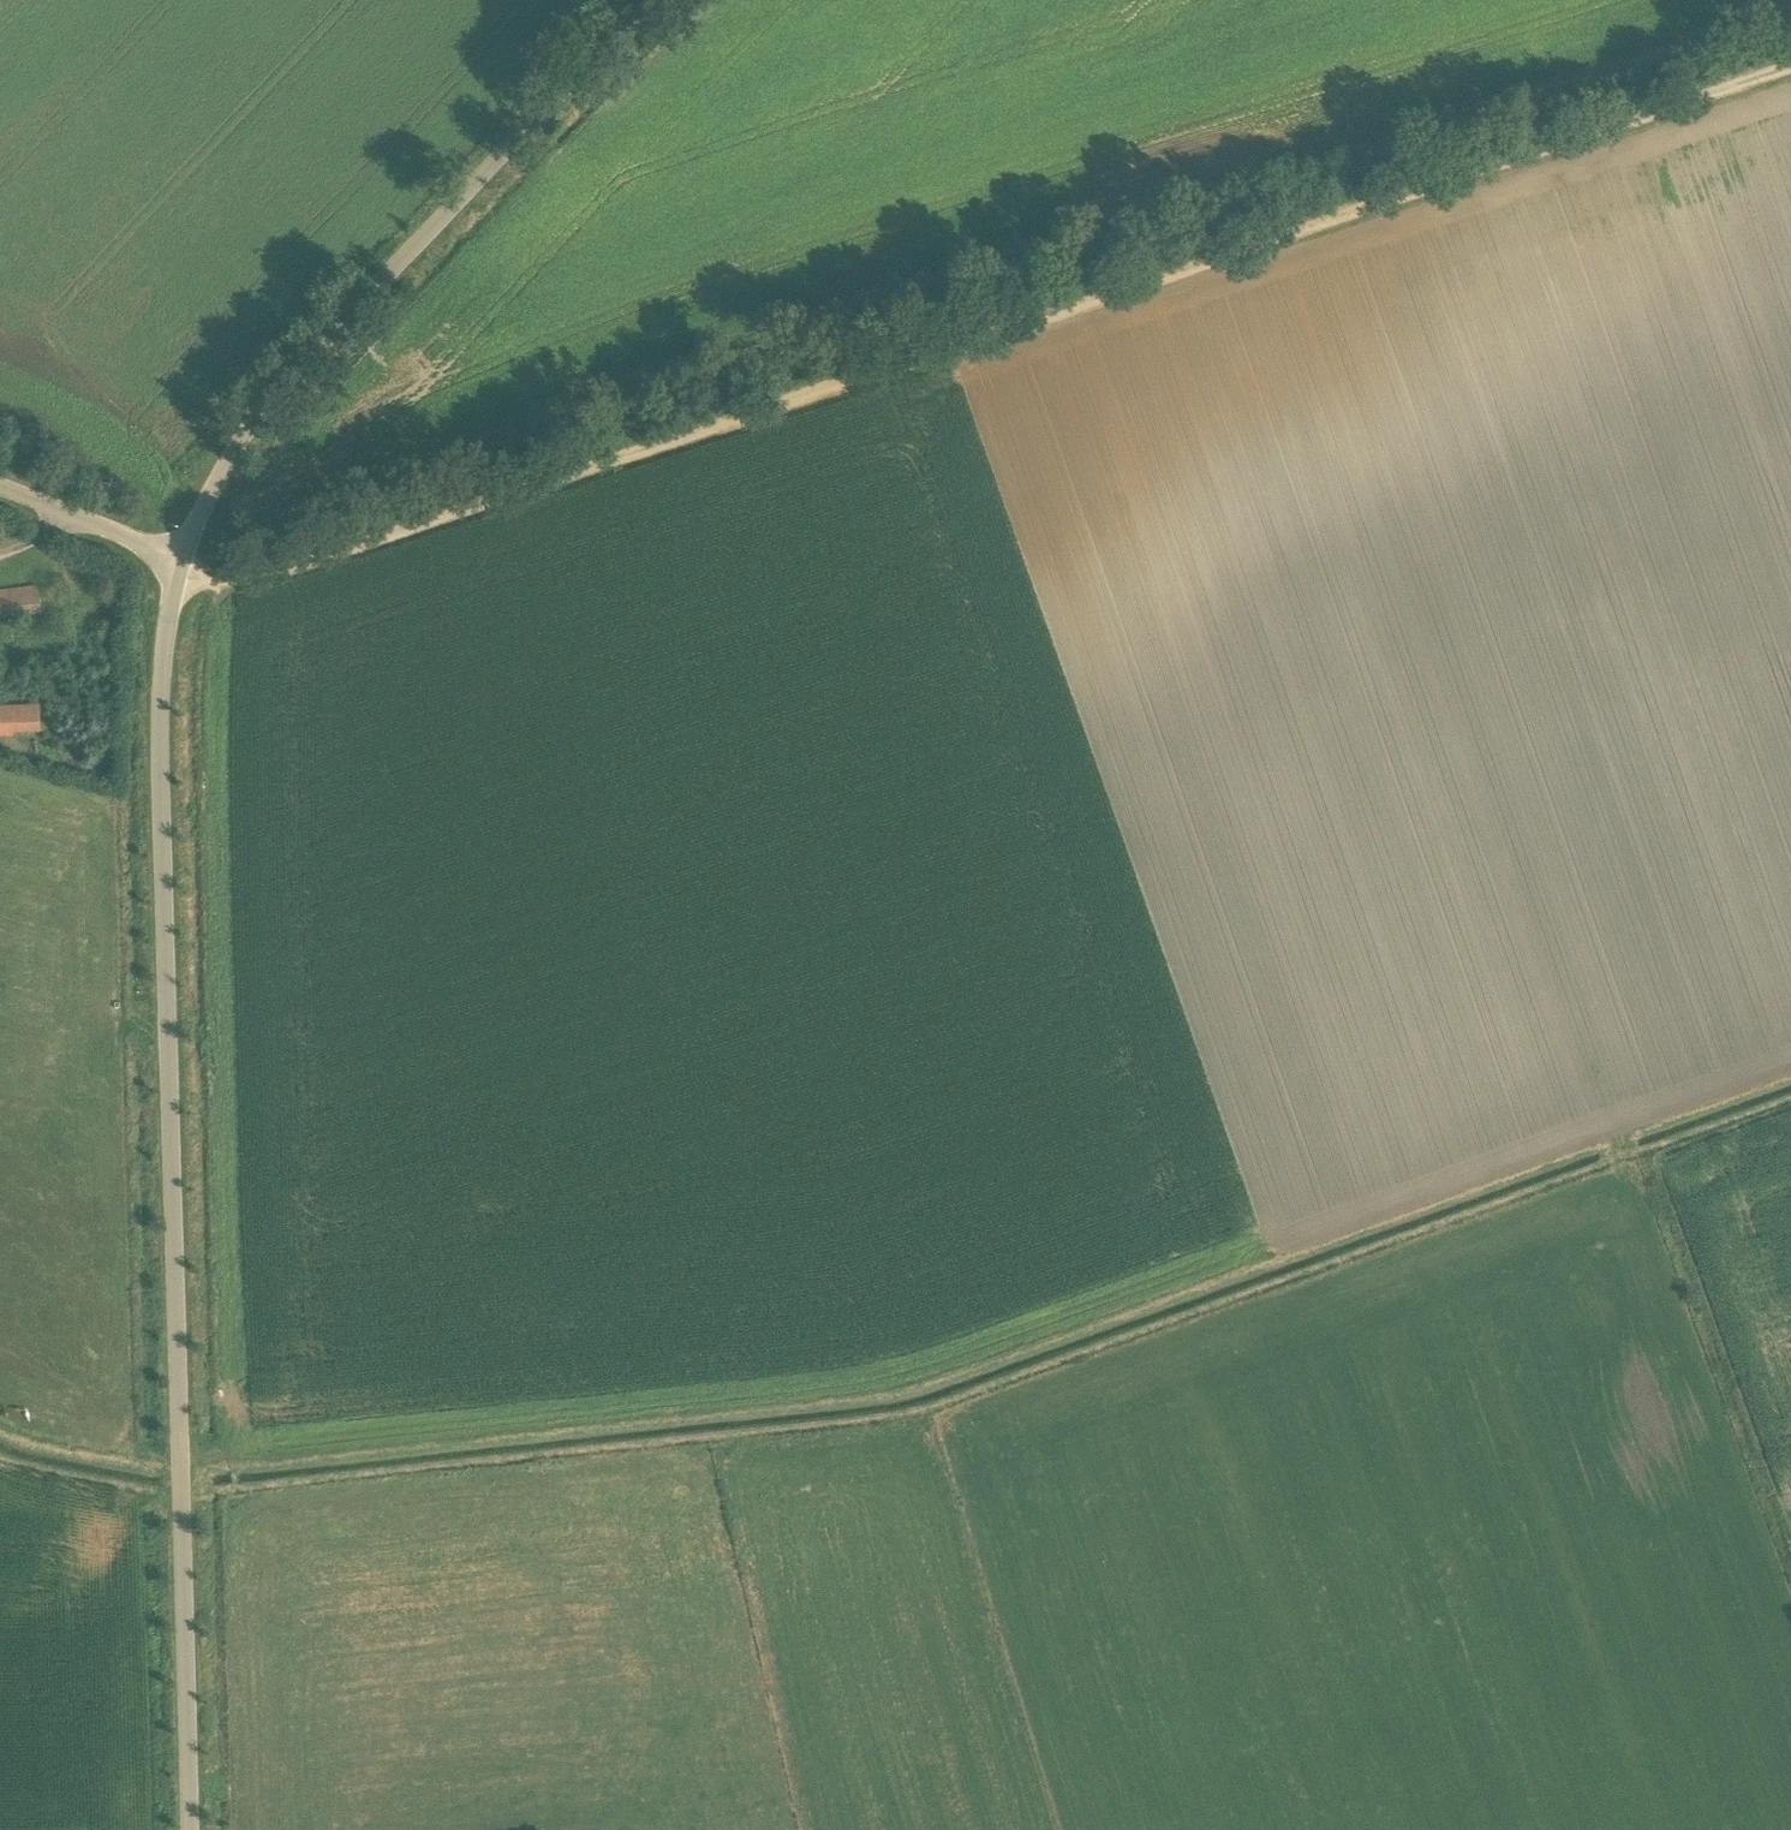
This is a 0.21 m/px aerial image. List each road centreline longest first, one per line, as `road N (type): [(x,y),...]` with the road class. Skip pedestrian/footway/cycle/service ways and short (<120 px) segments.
road 1 (track): [(187,563),(271,573),(363,547),(1790,63)]
road 2 (unclassified): [(189,1829),(160,764),(168,642),(187,563)]
road 3 (unclassified): [(187,563),(266,418),(657,0)]
road 4 (unclassified): [(187,563),(0,492)]

